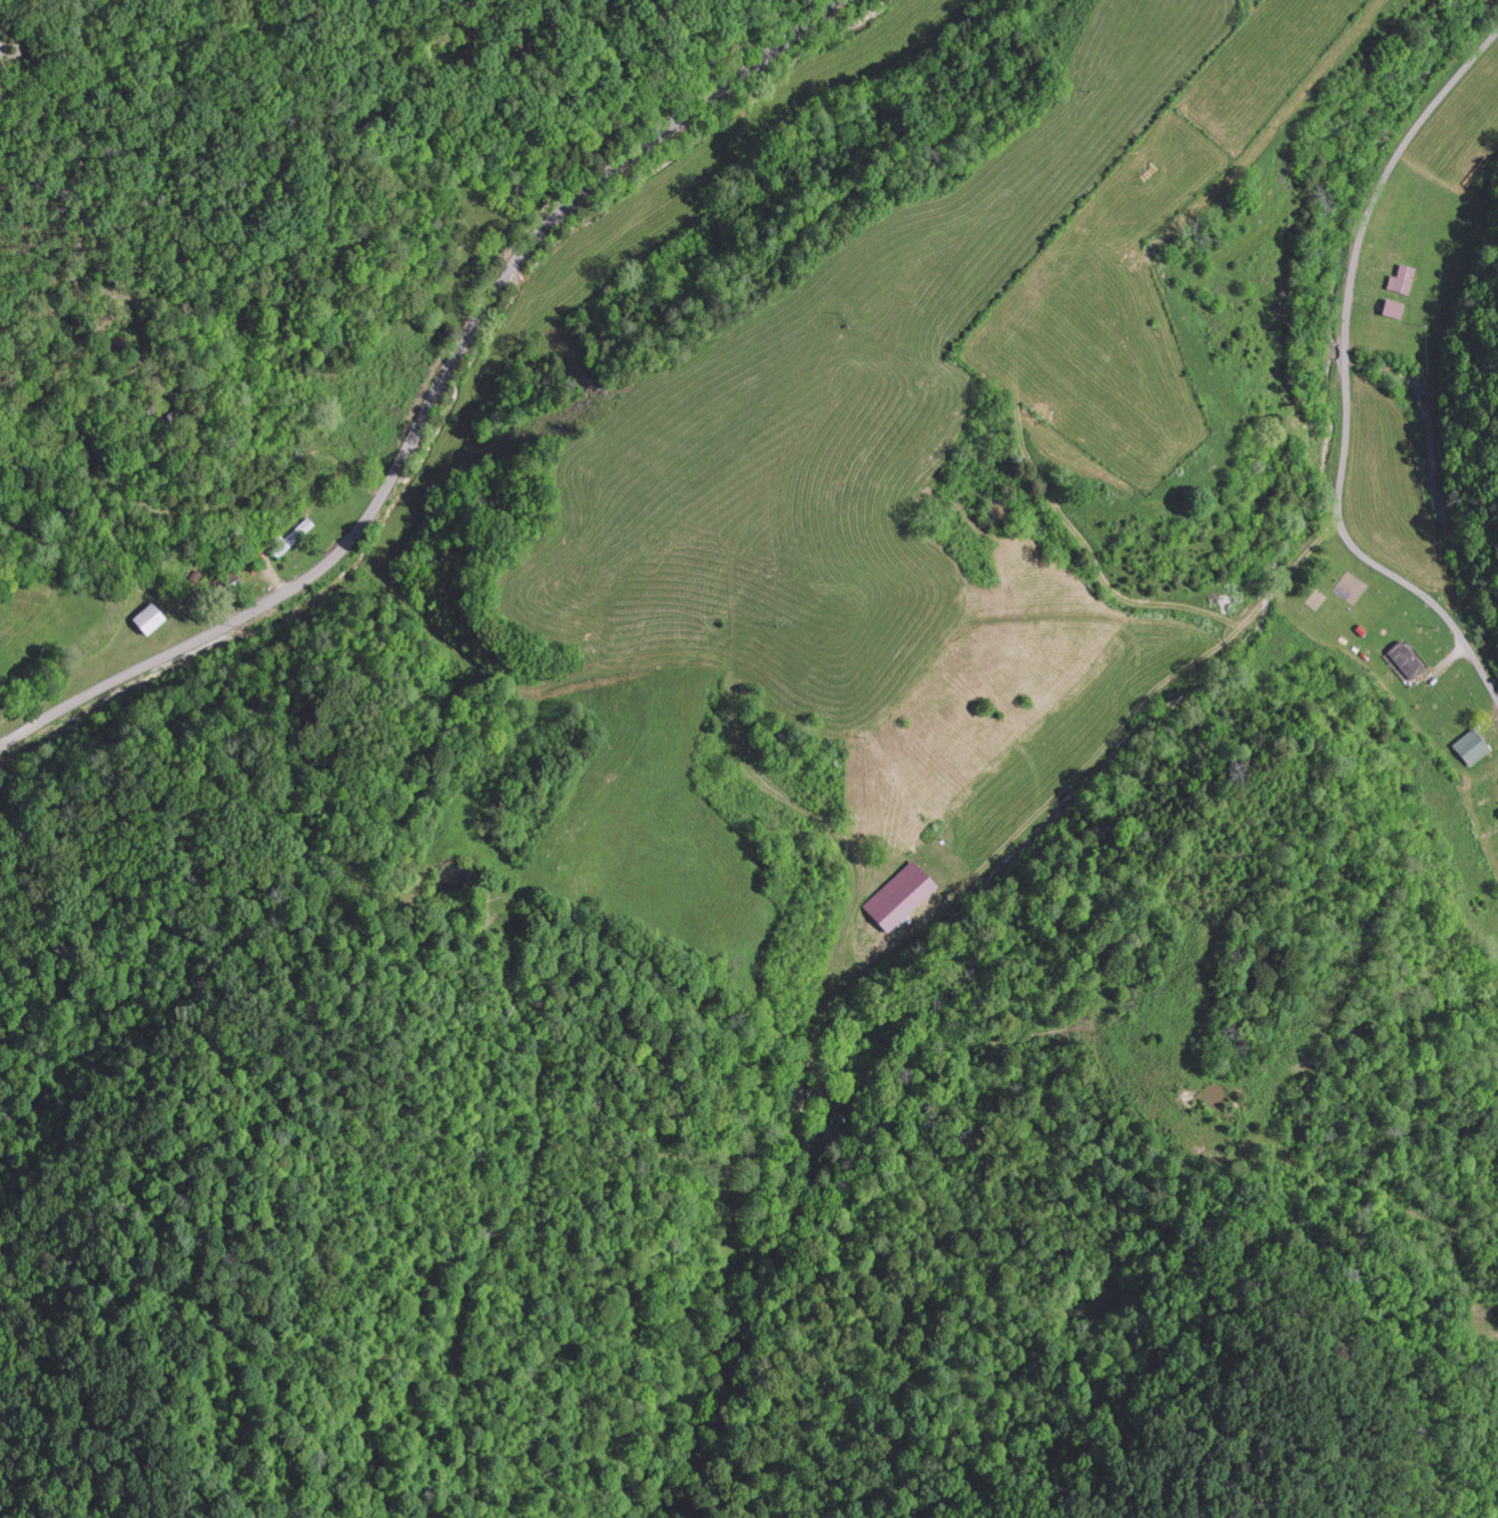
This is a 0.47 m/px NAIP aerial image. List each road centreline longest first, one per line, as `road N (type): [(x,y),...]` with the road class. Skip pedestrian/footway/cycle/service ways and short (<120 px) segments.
road 1 (residential): [(1497,738),(403,1344),(172,1517)]
road 2 (residential): [(0,750),(231,626),(337,556),(377,507),(469,335),(541,233),(583,192),(840,0)]
road 3 (residential): [(1497,696),(1446,614),(1354,546),(1341,378),(1351,287),(1371,215),(1404,150),(1497,38)]

